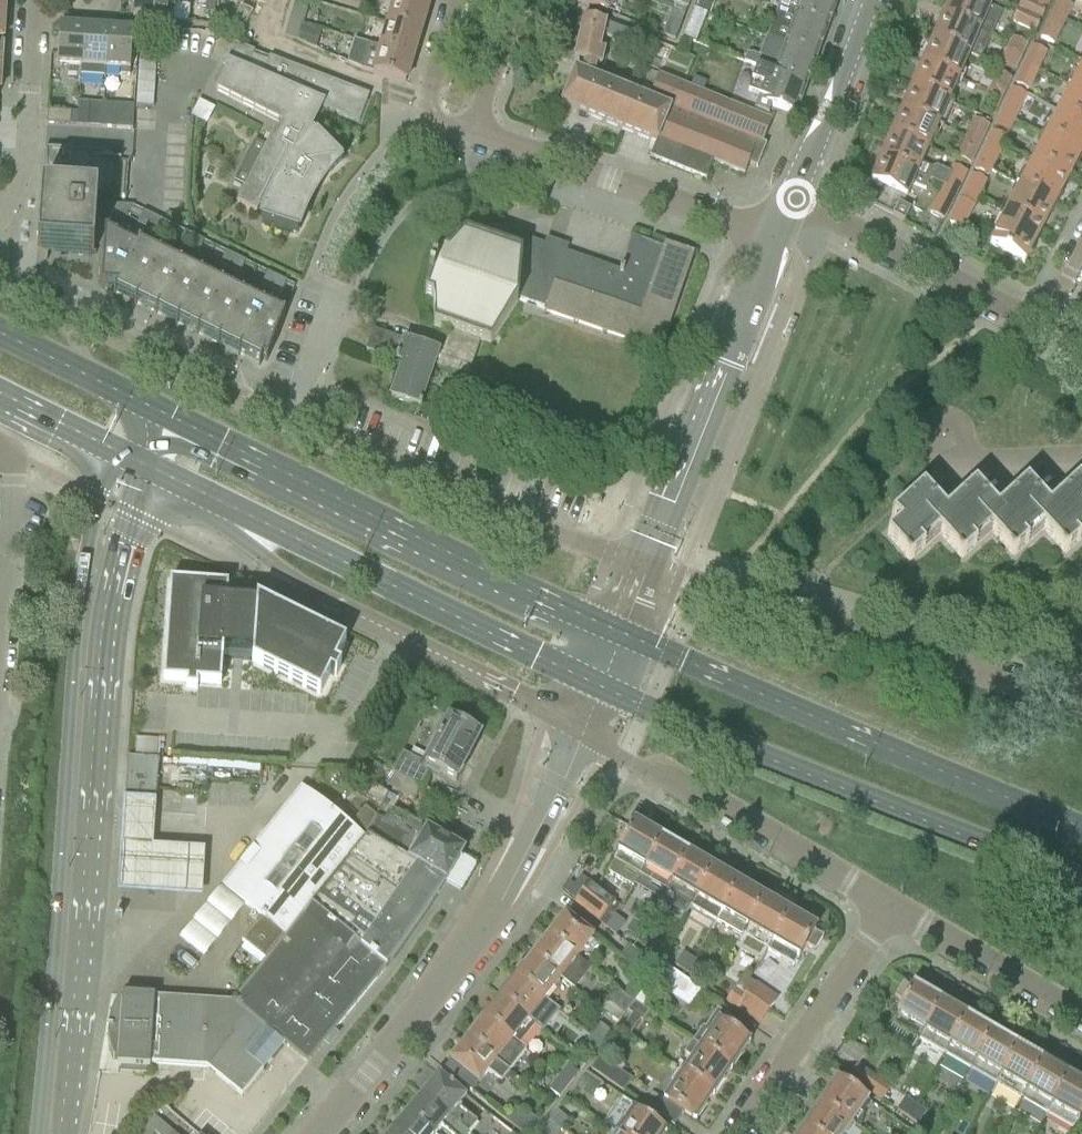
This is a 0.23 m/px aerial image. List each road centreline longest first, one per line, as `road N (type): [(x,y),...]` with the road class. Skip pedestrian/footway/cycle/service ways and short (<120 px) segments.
road 1 (secondary): [(117,455),(96,498),(74,595),(34,1133)]
road 2 (secondary): [(67,1133),(109,597),(156,474)]
road 3 (primary): [(601,687),(706,737),(1081,882)]
road 4 (primary): [(620,642),(156,416)]
road 5 (primary): [(1081,829),(620,642)]
road 6 (tertiary): [(321,1133),(493,917),(583,729)]
road 7 (residential): [(220,506),(265,564),(313,598),(583,729)]
road 8 (primary): [(220,506),(601,687)]
road 9 (residential): [(1081,702),(698,581)]
road 10 (residential): [(649,566),(547,534),(291,424)]
road 11 (tertiary): [(649,566),(776,235)]
road 12 (residential): [(583,729),(885,911)]
road 13 (residential): [(291,424),(0,277)]
road 14 (residential): [(776,235),(473,133)]
road 15 (residential): [(1039,331),(791,200)]
road 16 (residential): [(742,1133),(885,911)]
road 17 (residential): [(885,911),(1081,1024)]
road 18 (residential): [(0,215),(26,156),(34,0)]
road 19 (tertiary): [(791,200),(872,0)]
road 20 (residential): [(14,459),(0,639)]
road 21 (primary): [(156,416),(0,339)]
road 22 (residential): [(473,133),(521,0)]
road 23 (residential): [(1081,465),(941,469)]
road 24 (residential): [(338,299),(291,424)]
road 25 (primary): [(0,399),(117,455)]
road 26 (residential): [(457,0),(425,101),(434,120)]

